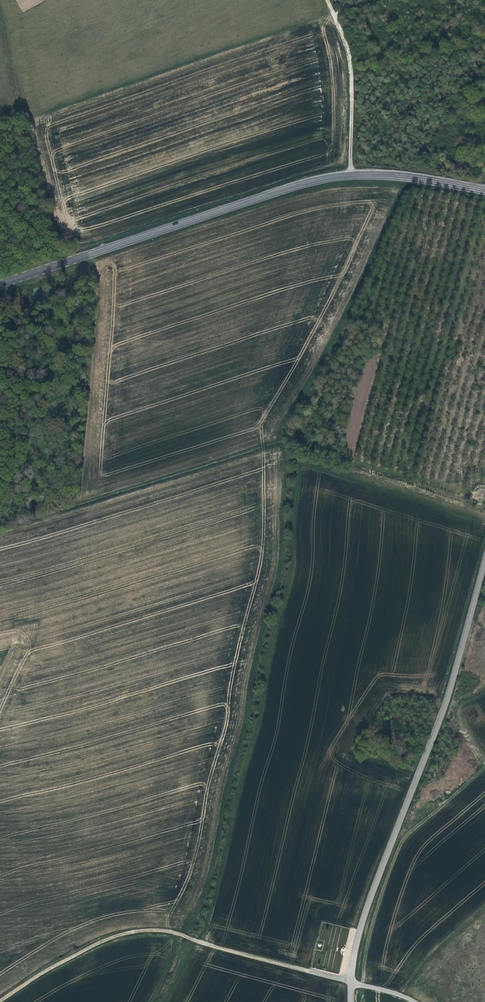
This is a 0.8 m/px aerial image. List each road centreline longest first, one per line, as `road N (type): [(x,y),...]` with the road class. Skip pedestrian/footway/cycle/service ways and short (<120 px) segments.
road 1 (primary): [(0,285),(329,177),(371,175),(484,192)]
road 2 (unclassified): [(353,982),(356,948),(484,569)]
road 3 (track): [(0,1000),(94,947),(154,932),(309,970)]
road 4 (track): [(351,176),(354,91),(328,0)]

